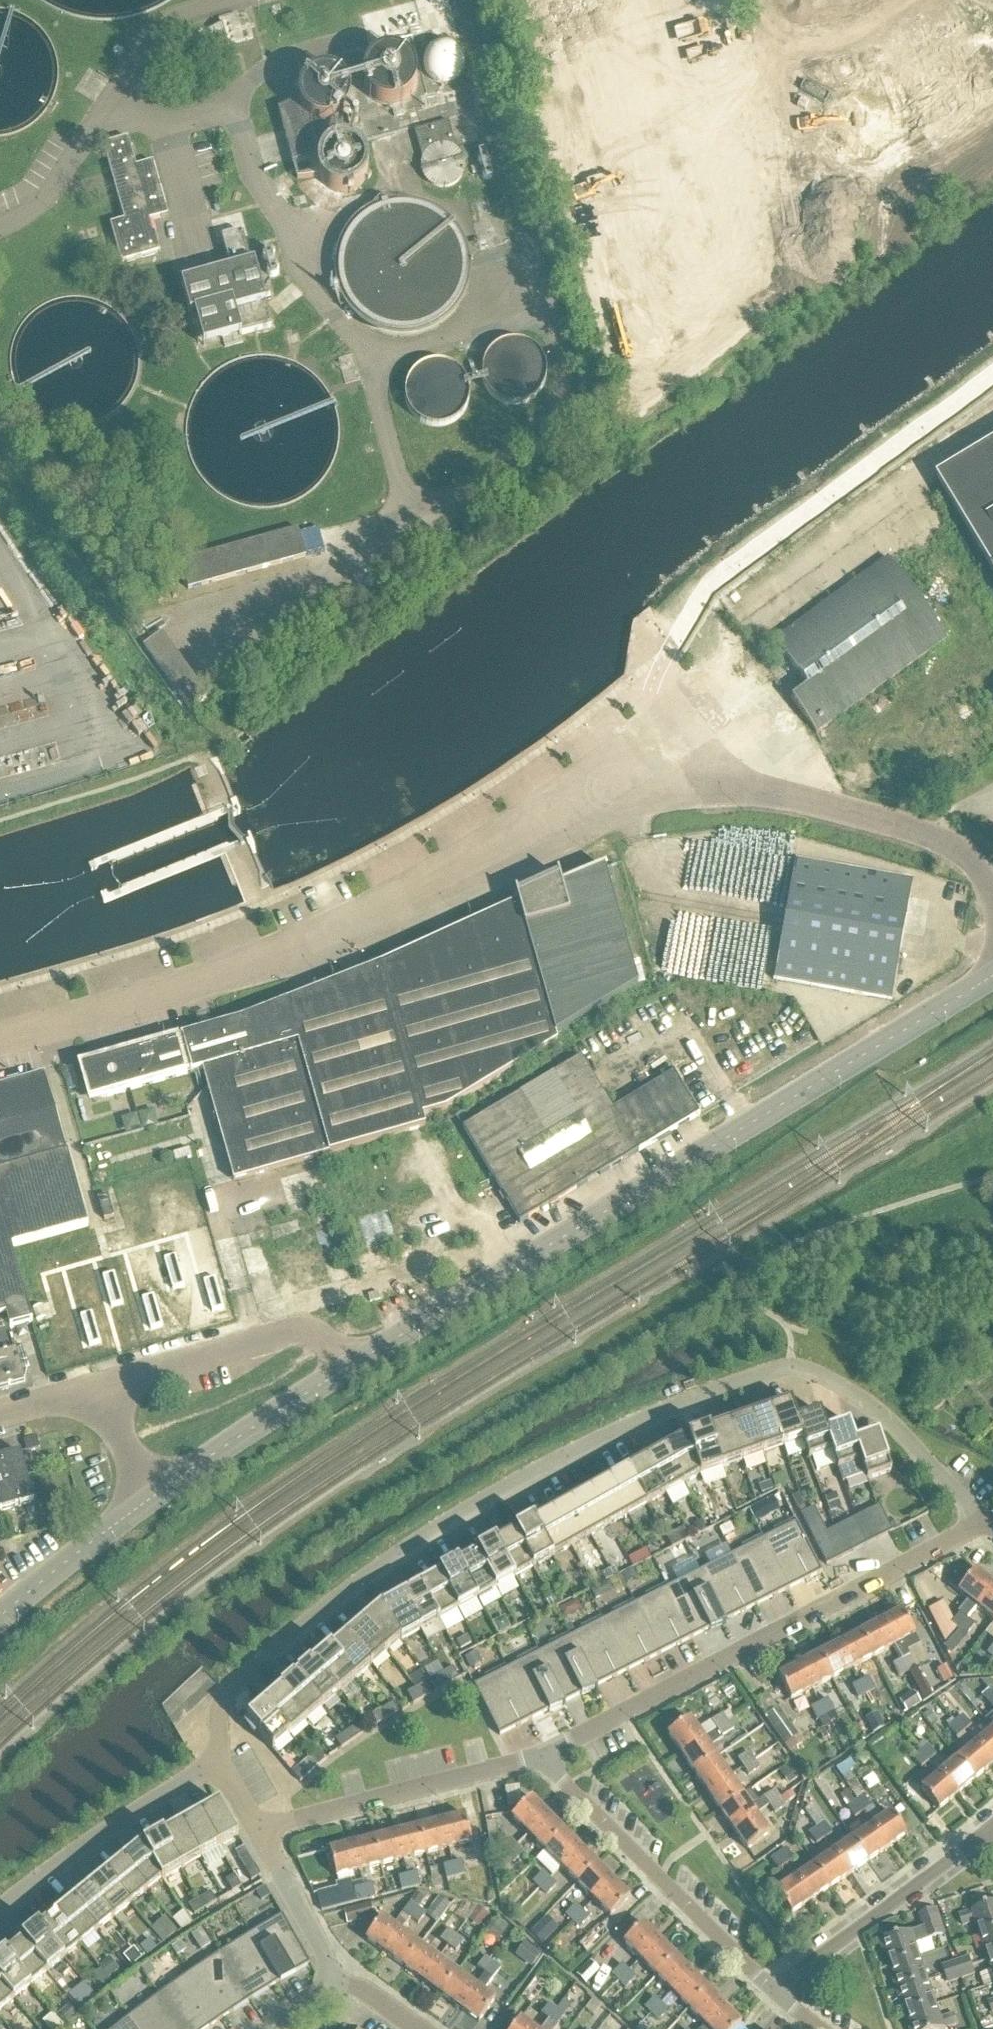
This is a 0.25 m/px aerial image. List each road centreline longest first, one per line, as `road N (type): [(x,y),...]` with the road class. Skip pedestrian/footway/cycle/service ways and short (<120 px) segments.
road 1 (residential): [(992,895),(976,870),(912,830),(760,778),(711,773),(342,929),(0,1043)]
road 2 (residential): [(983,1524),(866,1407),(803,1370),(778,1371),(611,1436),(390,1562),(225,1697),(217,1713),(217,1766)]
road 3 (unclassified): [(992,978),(347,1370)]
road 4 (residential): [(543,1757),(983,1524)]
road 5 (residential): [(775,1994),(543,1757)]
road 6 (residential): [(543,1757),(258,1837)]
road 7 (residential): [(347,1370),(317,1337),(302,1333),(104,1388)]
road 8 (residential): [(775,1994),(984,1836)]
road 9 (residential): [(0,1911),(74,1854),(217,1766)]
road 10 (unclassified): [(150,1501),(347,1370)]
road 11 (unclassified): [(0,1620),(150,1501)]
road 12 (residential): [(258,1837),(333,1979)]
road 13 (residential): [(150,1501),(104,1388)]

